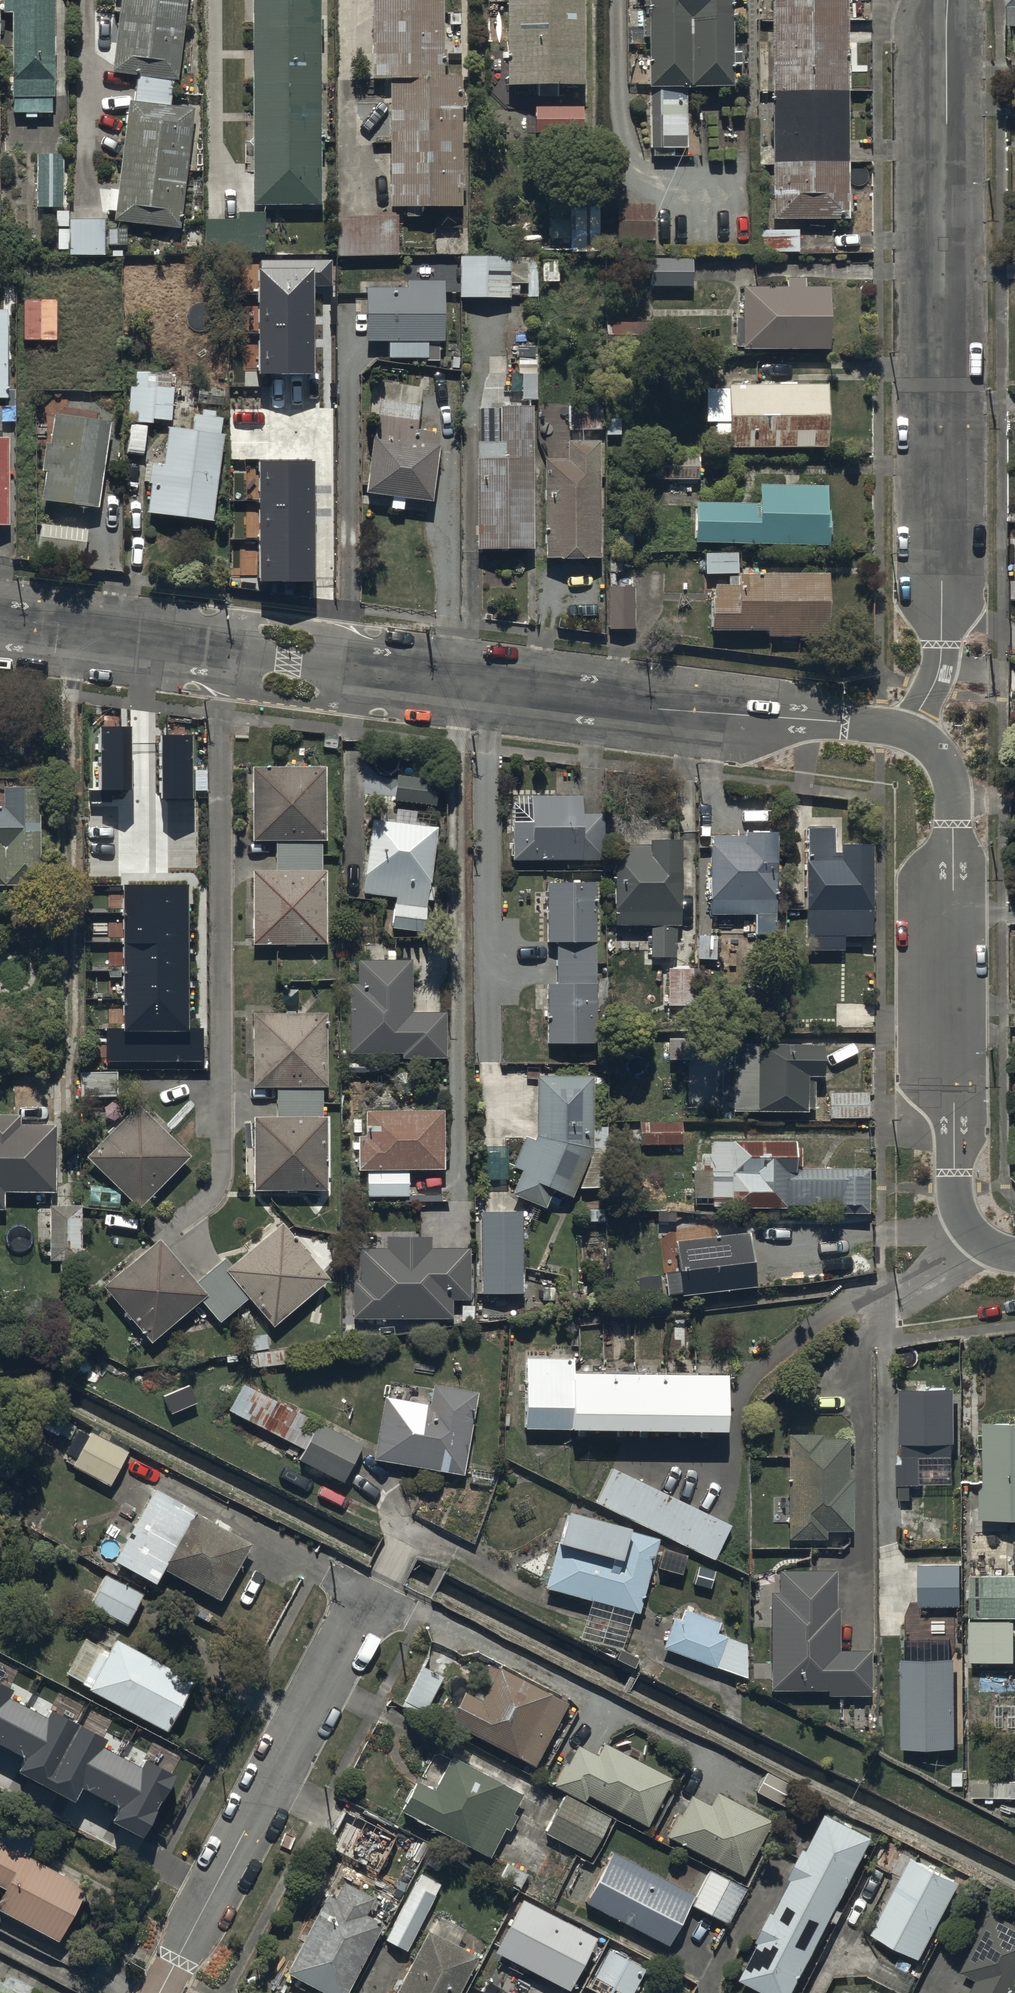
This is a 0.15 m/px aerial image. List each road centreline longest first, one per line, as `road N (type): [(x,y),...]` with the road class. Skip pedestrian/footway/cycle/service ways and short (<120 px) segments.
road 1 (residential): [(906,735),(0,623)]
road 2 (residential): [(906,735),(940,664),(946,0)]
road 3 (residential): [(1014,1255),(979,1241),(955,1199),(952,785),(937,753),(906,735)]
road 4 (residential): [(161,1992),(376,1575)]

